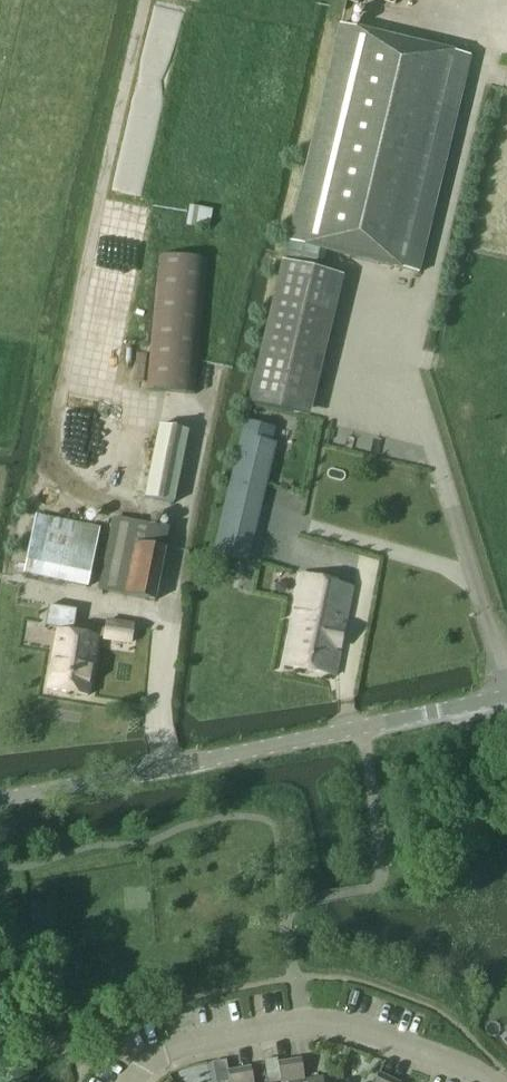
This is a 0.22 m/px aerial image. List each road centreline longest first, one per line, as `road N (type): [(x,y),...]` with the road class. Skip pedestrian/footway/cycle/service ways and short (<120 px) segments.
road 1 (track): [(164,770),(156,706),(199,422),(66,380),(153,0)]
road 2 (unclassified): [(0,800),(506,697)]
road 3 (residential): [(131,1081),(166,1050),(301,1022),(356,1027),(454,1060),(491,1081)]

